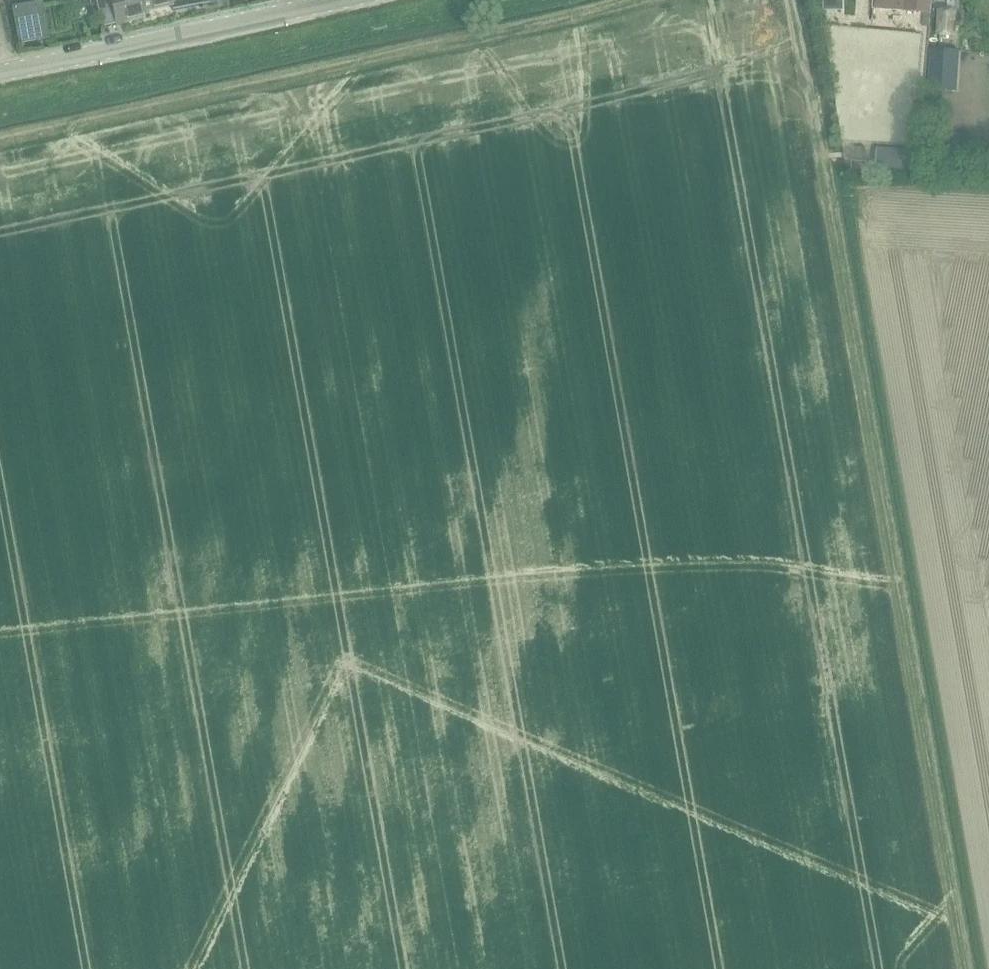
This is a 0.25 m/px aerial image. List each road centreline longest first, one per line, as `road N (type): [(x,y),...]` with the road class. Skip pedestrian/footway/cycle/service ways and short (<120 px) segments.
road 1 (unclassified): [(0,73),(338,0)]

